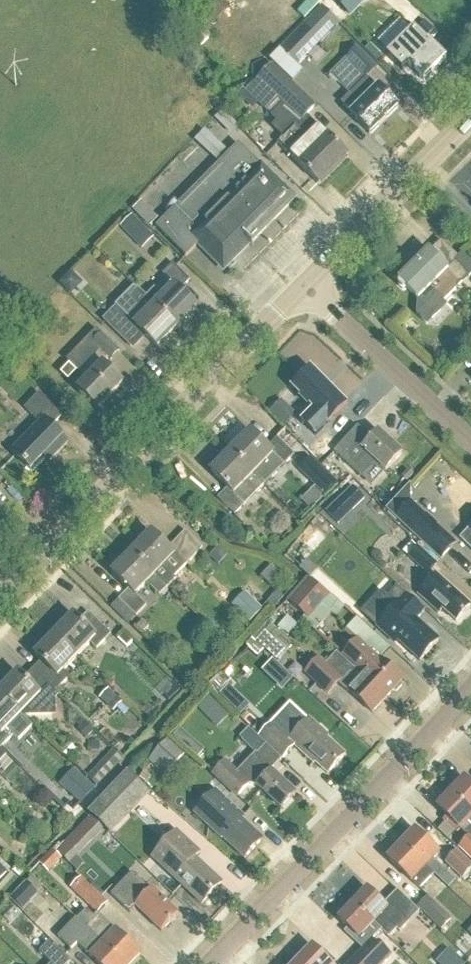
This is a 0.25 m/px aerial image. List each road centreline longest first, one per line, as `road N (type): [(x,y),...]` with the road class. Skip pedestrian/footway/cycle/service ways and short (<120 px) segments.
road 1 (tertiary): [(0,603),(308,288)]
road 2 (residential): [(470,672),(202,963)]
road 3 (tertiary): [(308,288),(470,121)]
road 4 (residential): [(470,440),(308,288)]

